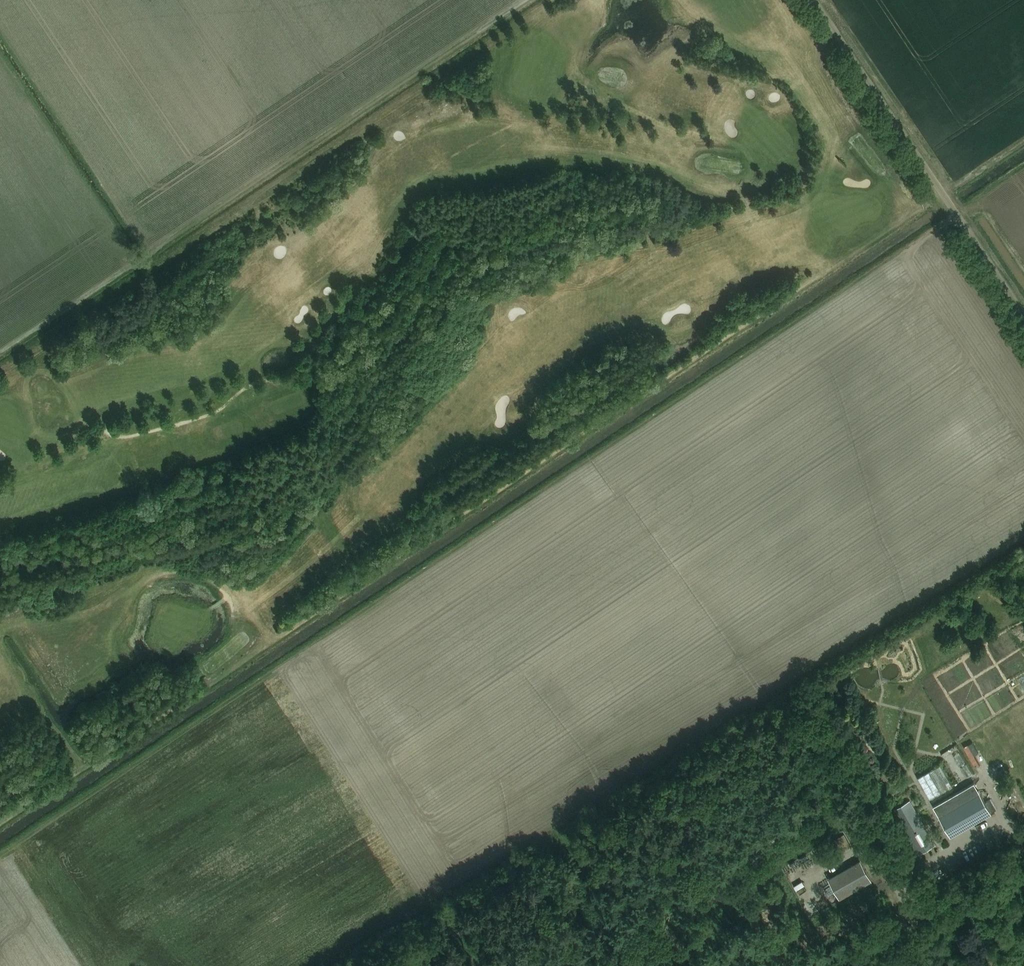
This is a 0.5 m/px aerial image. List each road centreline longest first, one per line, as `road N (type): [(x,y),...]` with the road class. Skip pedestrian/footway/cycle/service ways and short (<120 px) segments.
road 1 (unclassified): [(1023,314),(815,0)]
road 2 (unclassified): [(851,965),(1023,860)]

